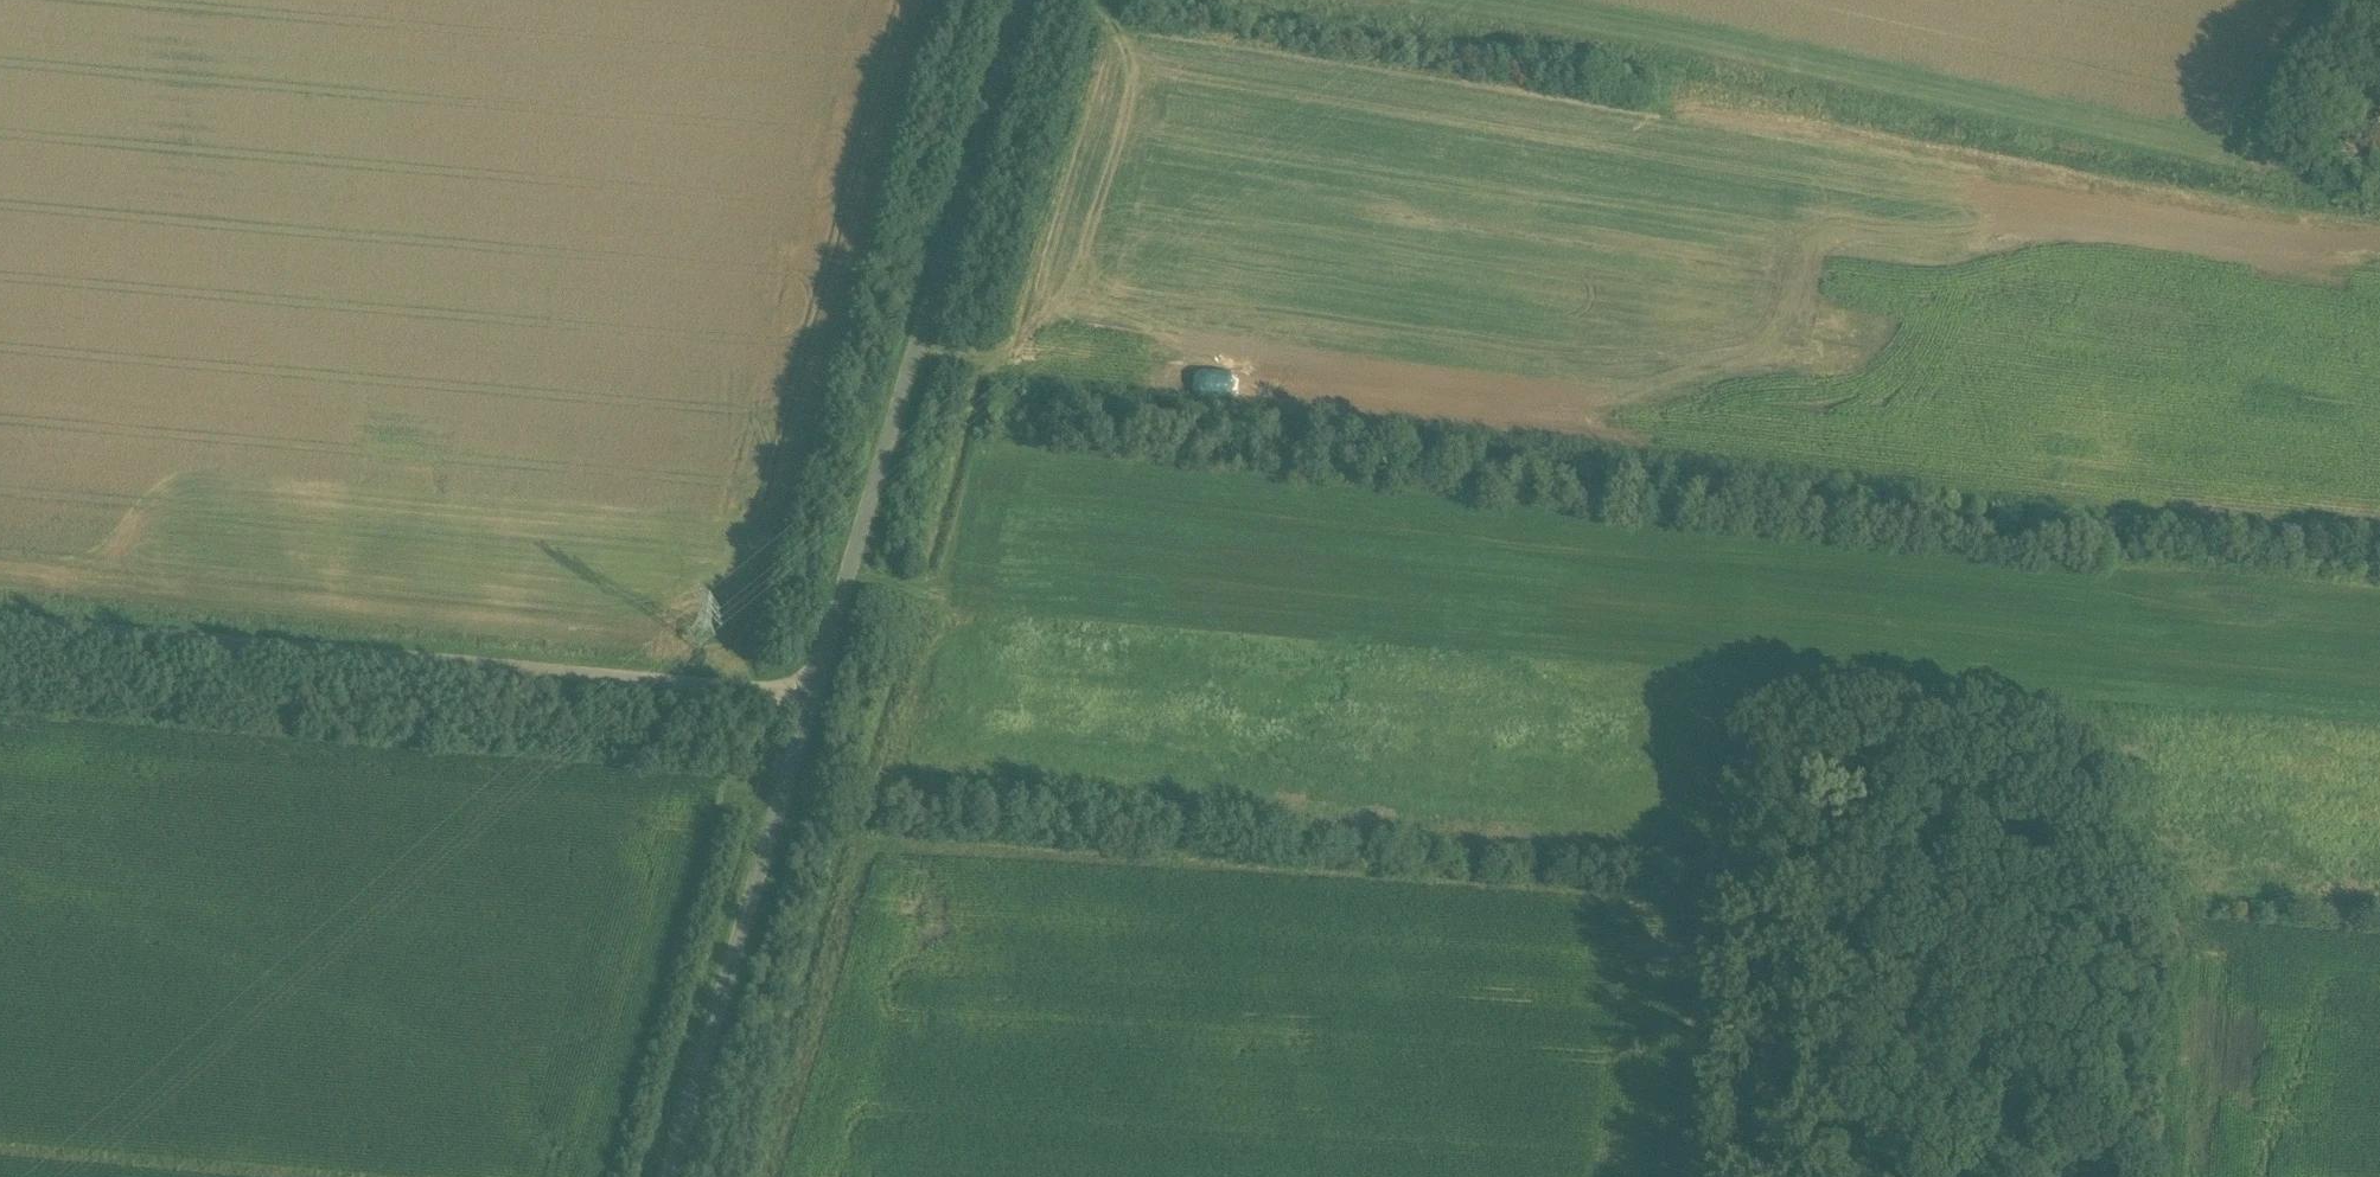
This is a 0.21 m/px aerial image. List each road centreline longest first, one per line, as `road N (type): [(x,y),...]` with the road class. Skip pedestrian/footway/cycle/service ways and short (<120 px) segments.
road 1 (unclassified): [(0,624),(813,700)]
road 2 (unclassified): [(1024,0),(813,700)]
road 3 (unclassified): [(813,700),(669,1176)]

